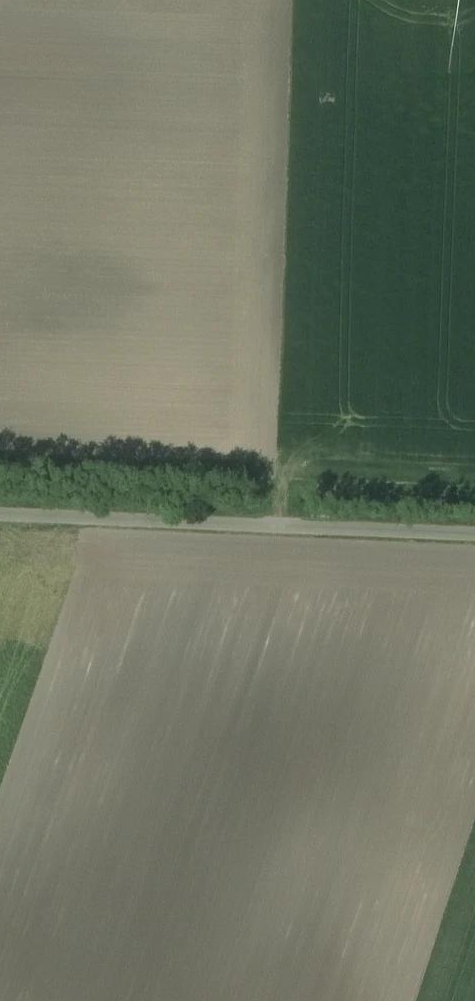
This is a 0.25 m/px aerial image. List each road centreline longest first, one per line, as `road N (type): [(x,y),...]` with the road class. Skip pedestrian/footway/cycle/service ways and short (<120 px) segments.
road 1 (unclassified): [(474,536),(0,515)]

